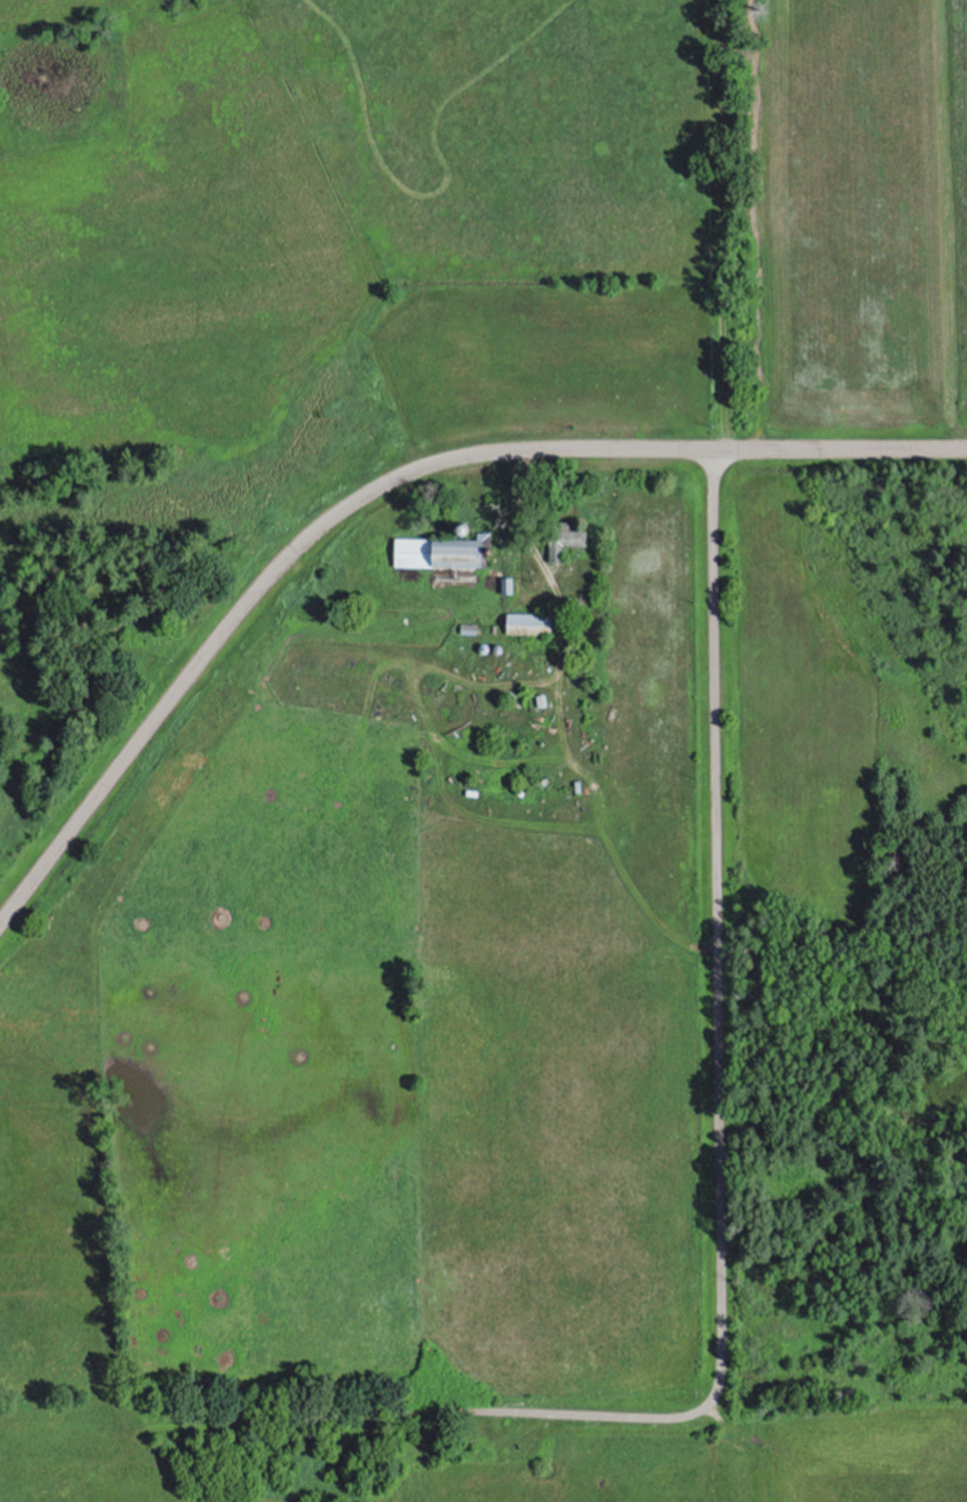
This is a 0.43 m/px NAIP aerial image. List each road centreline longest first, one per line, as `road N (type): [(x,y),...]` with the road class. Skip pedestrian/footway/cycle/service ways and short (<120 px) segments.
road 1 (residential): [(0,923),(276,571),(376,491),(474,453),(527,448),(966,451)]
road 2 (residential): [(716,451),(722,1383),(708,1404)]

